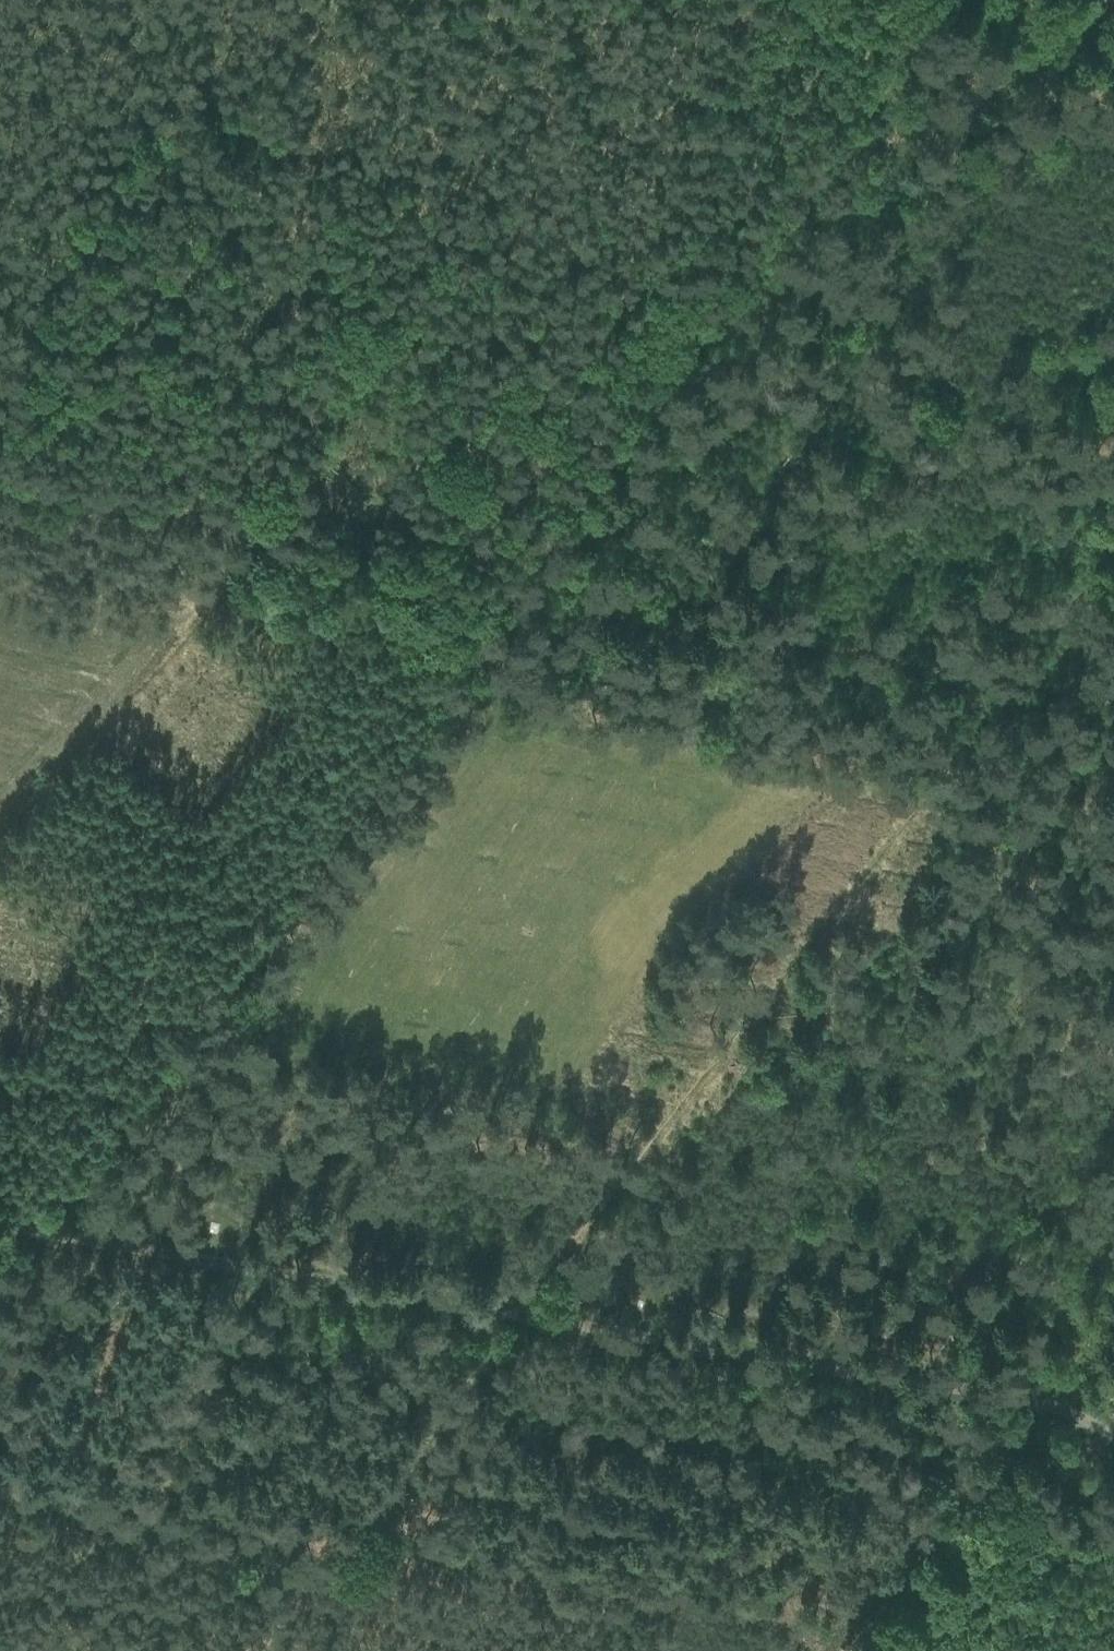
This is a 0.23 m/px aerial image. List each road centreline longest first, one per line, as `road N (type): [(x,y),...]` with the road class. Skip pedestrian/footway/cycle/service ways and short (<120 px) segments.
road 1 (track): [(530,571),(1113,702)]
road 2 (track): [(1113,1294),(1031,1407),(1113,1424)]

